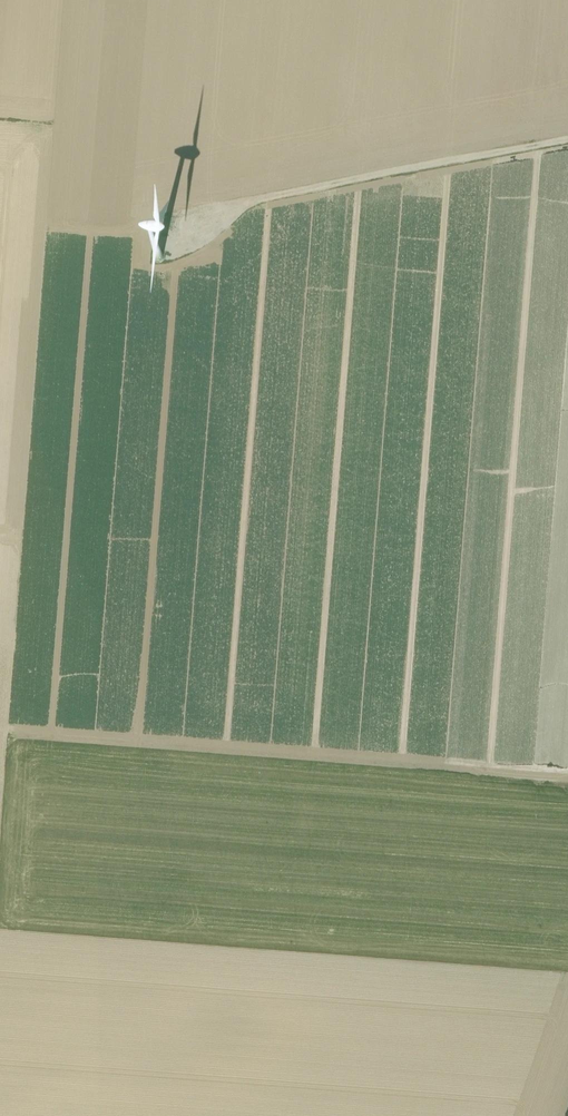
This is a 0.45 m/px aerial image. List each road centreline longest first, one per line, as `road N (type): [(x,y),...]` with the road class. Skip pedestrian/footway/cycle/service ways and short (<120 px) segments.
road 1 (track): [(567,139),(221,212),(188,230)]

